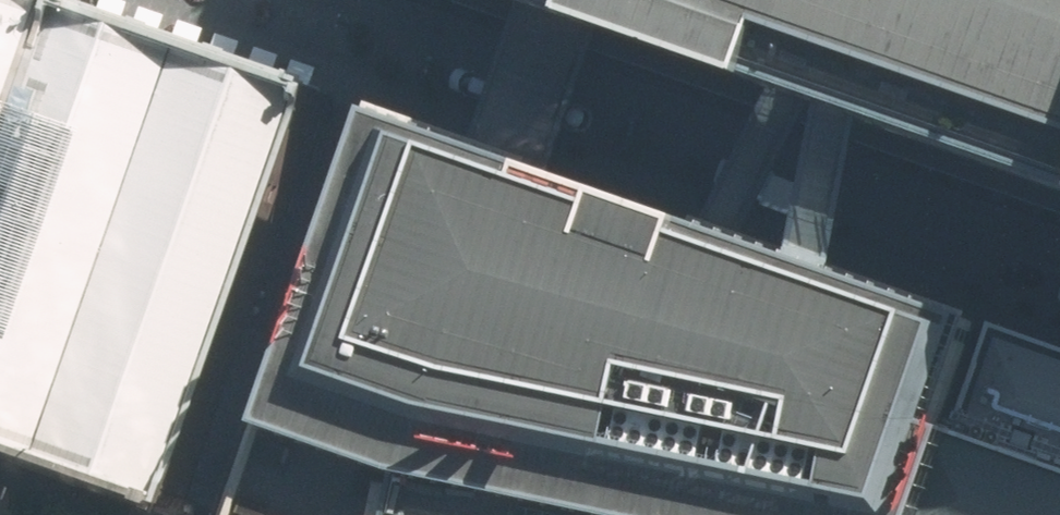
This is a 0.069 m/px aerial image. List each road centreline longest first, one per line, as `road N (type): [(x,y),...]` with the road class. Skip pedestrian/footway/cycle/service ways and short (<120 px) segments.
road 1 (residential): [(1059,256),(324,0)]

